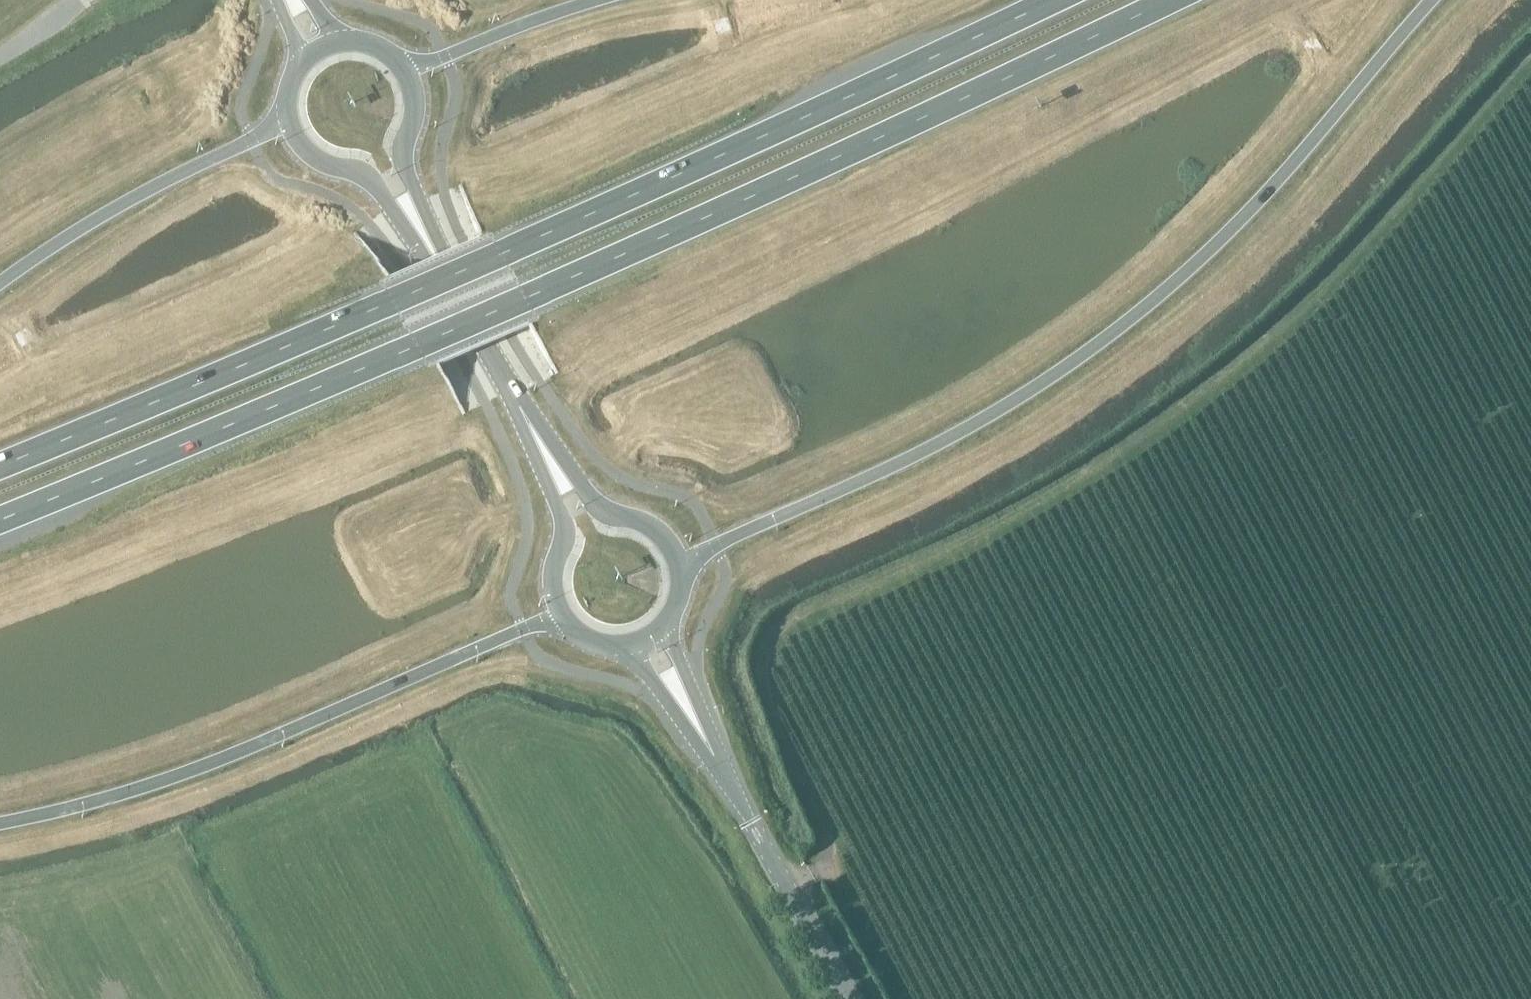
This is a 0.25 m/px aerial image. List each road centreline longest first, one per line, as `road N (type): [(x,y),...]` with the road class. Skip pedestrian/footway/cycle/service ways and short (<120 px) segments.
road 1 (trunk): [(0,520),(525,298),(1170,0)]
road 2 (trunk): [(1053,0),(500,254),(0,466)]
road 3 (trunk): [(683,564),(986,418),(1116,331),(1272,187),(1431,0)]
road 4 (trunk): [(0,823),(202,766),(555,613)]
road 5 (tertiary): [(683,564),(660,526),(606,506),(576,473),(444,251),(406,171),(404,144),(416,107),(408,73)]
road 6 (tertiary): [(289,122),(314,156),(365,175),(404,225),(543,468),(564,525),(548,582),(555,613)]
road 7 (trunk): [(289,122),(152,186),(0,282)]
road 8 (tertiary): [(850,998),(710,745)]
road 9 (trunk): [(593,0),(408,73)]
road 10 (tertiary): [(710,745),(668,625)]
road 11 (tertiary): [(626,650),(710,745)]

